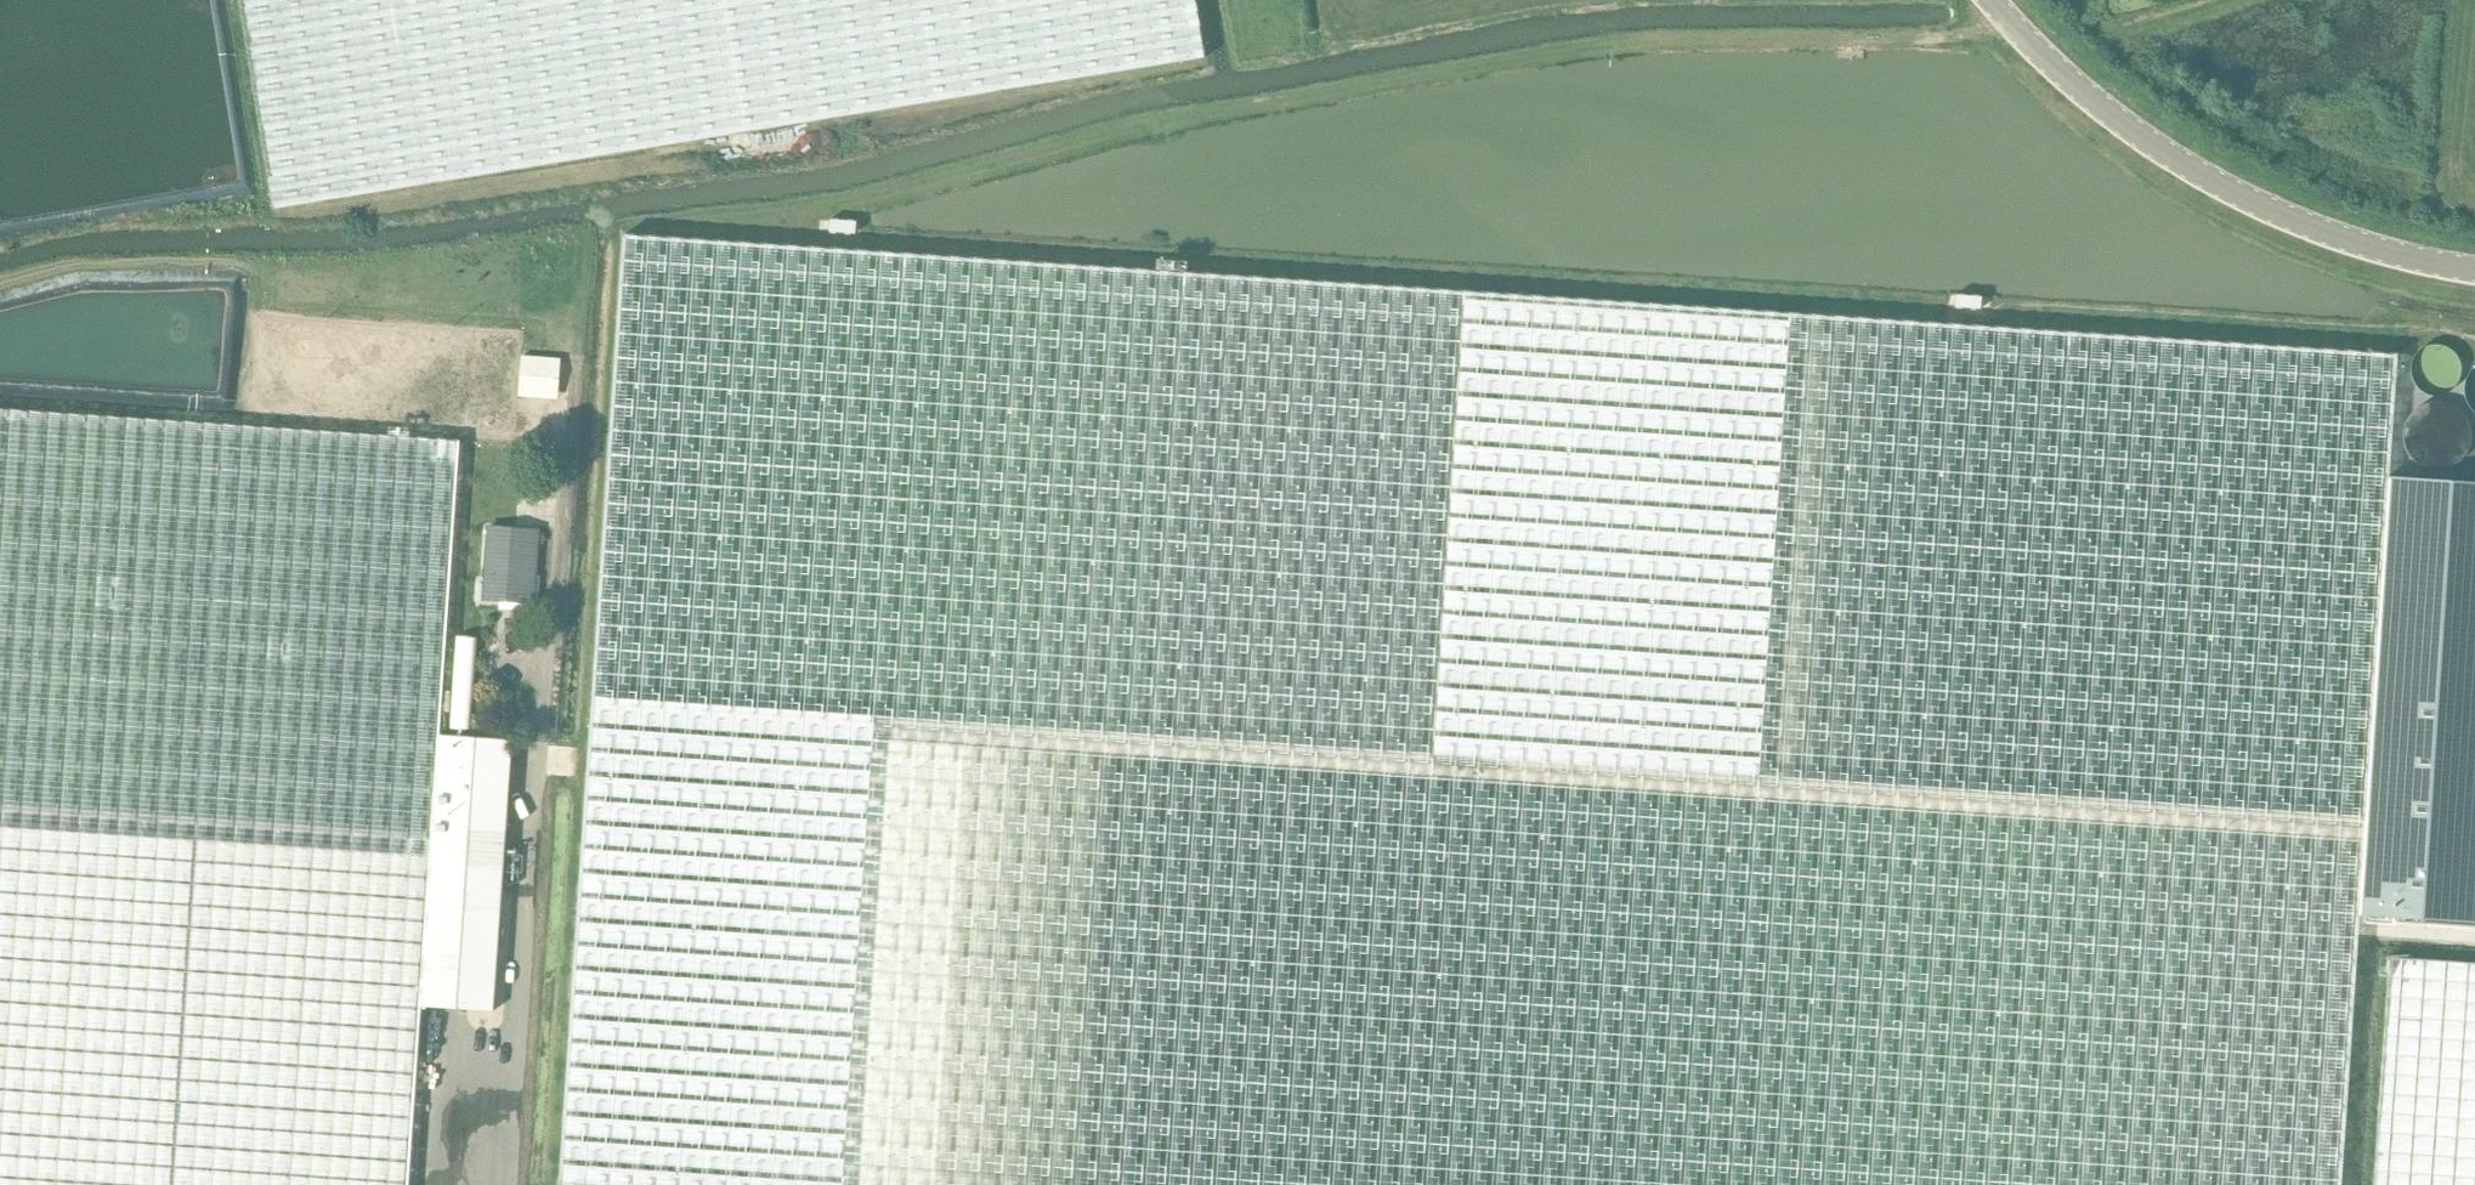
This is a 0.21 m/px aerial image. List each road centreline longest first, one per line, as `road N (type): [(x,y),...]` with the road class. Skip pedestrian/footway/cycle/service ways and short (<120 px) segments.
road 1 (tertiary): [(2474,271),(2369,244),(2255,196),(2056,68),(1989,0)]

